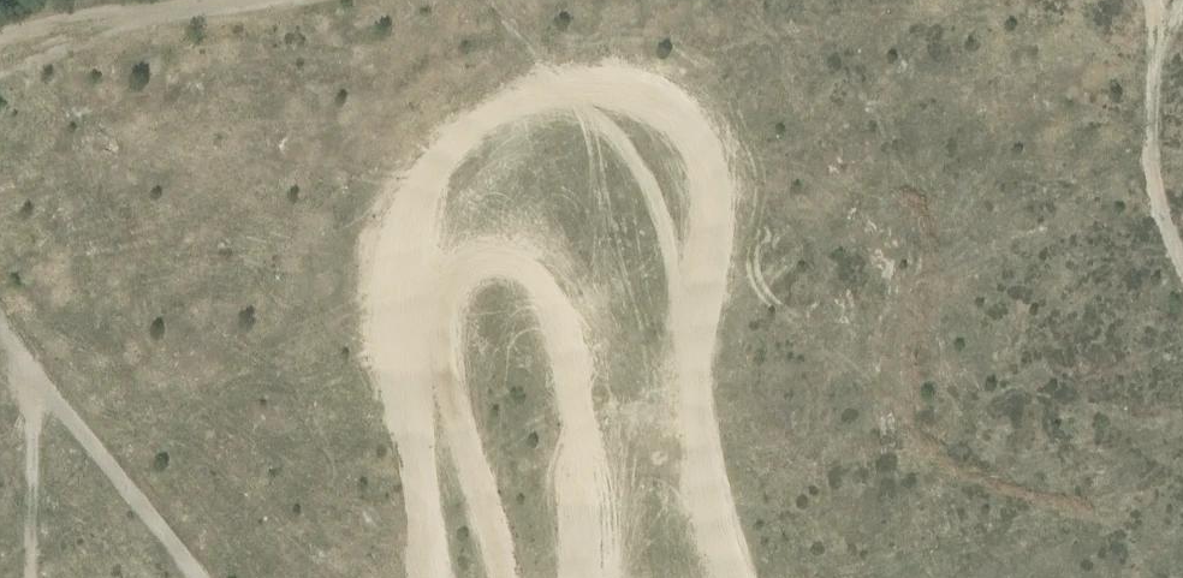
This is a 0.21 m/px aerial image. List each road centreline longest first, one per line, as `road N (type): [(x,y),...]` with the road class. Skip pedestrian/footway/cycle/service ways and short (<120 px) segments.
road 1 (track): [(0,330),(191,577)]
road 2 (track): [(1148,0),(1149,160),(1182,283)]
road 3 (track): [(0,51),(274,0)]
road 4 (track): [(28,369),(30,577)]

